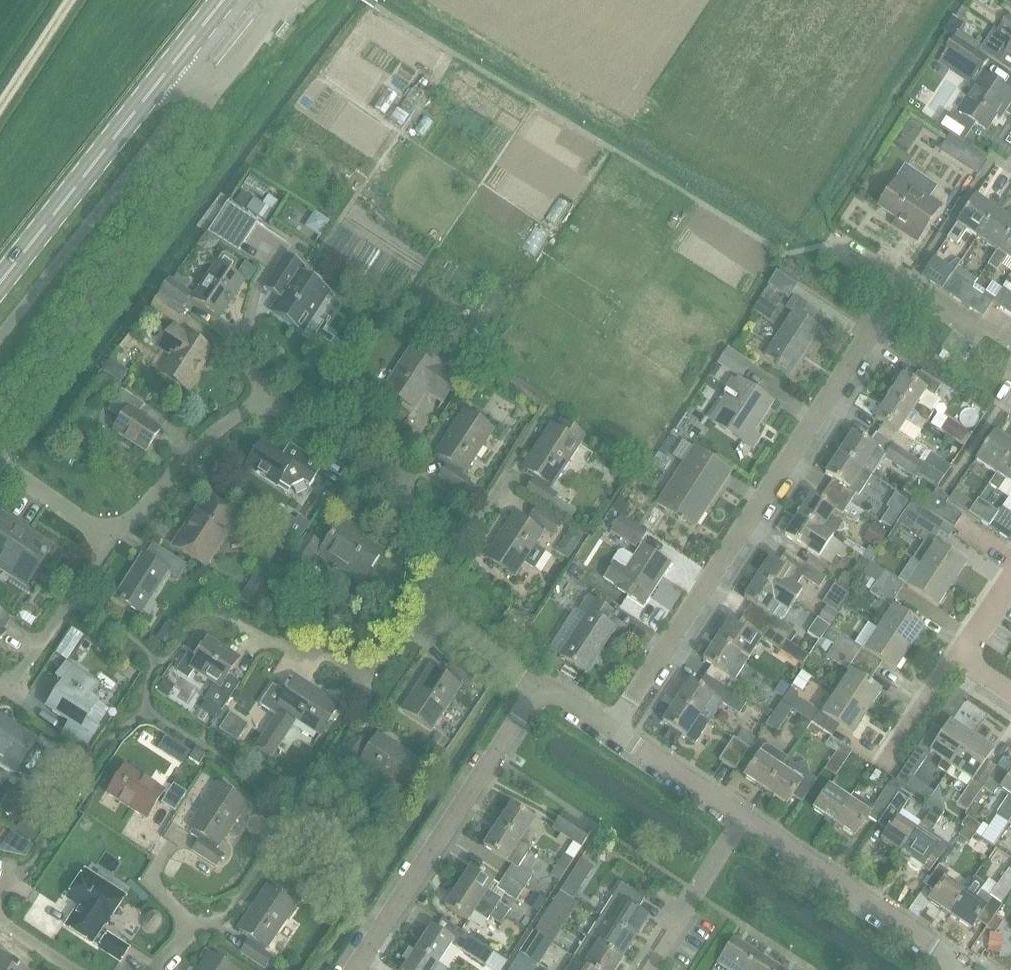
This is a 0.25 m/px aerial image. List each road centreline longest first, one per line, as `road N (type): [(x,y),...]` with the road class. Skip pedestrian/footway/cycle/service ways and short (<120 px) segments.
road 1 (residential): [(613,730),(906,281)]
road 2 (residential): [(0,431),(133,231),(205,110),(208,88)]
road 3 (secondary): [(0,283),(224,0)]
road 4 (residential): [(353,969),(540,686)]
road 5 (residential): [(964,967),(746,818)]
road 6 (residential): [(439,533),(269,396)]
road 7 (residential): [(269,396),(187,458),(112,537)]
road 8 (residential): [(112,537),(9,686)]
road 9 (residential): [(273,644),(365,665),(430,610)]
road 10 (residential): [(651,969),(746,818)]
road 11 (residential): [(155,969),(193,928),(152,881),(173,844)]
road 12 (residential): [(746,818),(613,730)]
road 13 (residential): [(112,537),(0,462)]
road 14 (residential): [(540,686),(430,610)]
road 15 (track): [(0,109),(71,0)]
road 16 (residential): [(906,281),(1010,349)]

